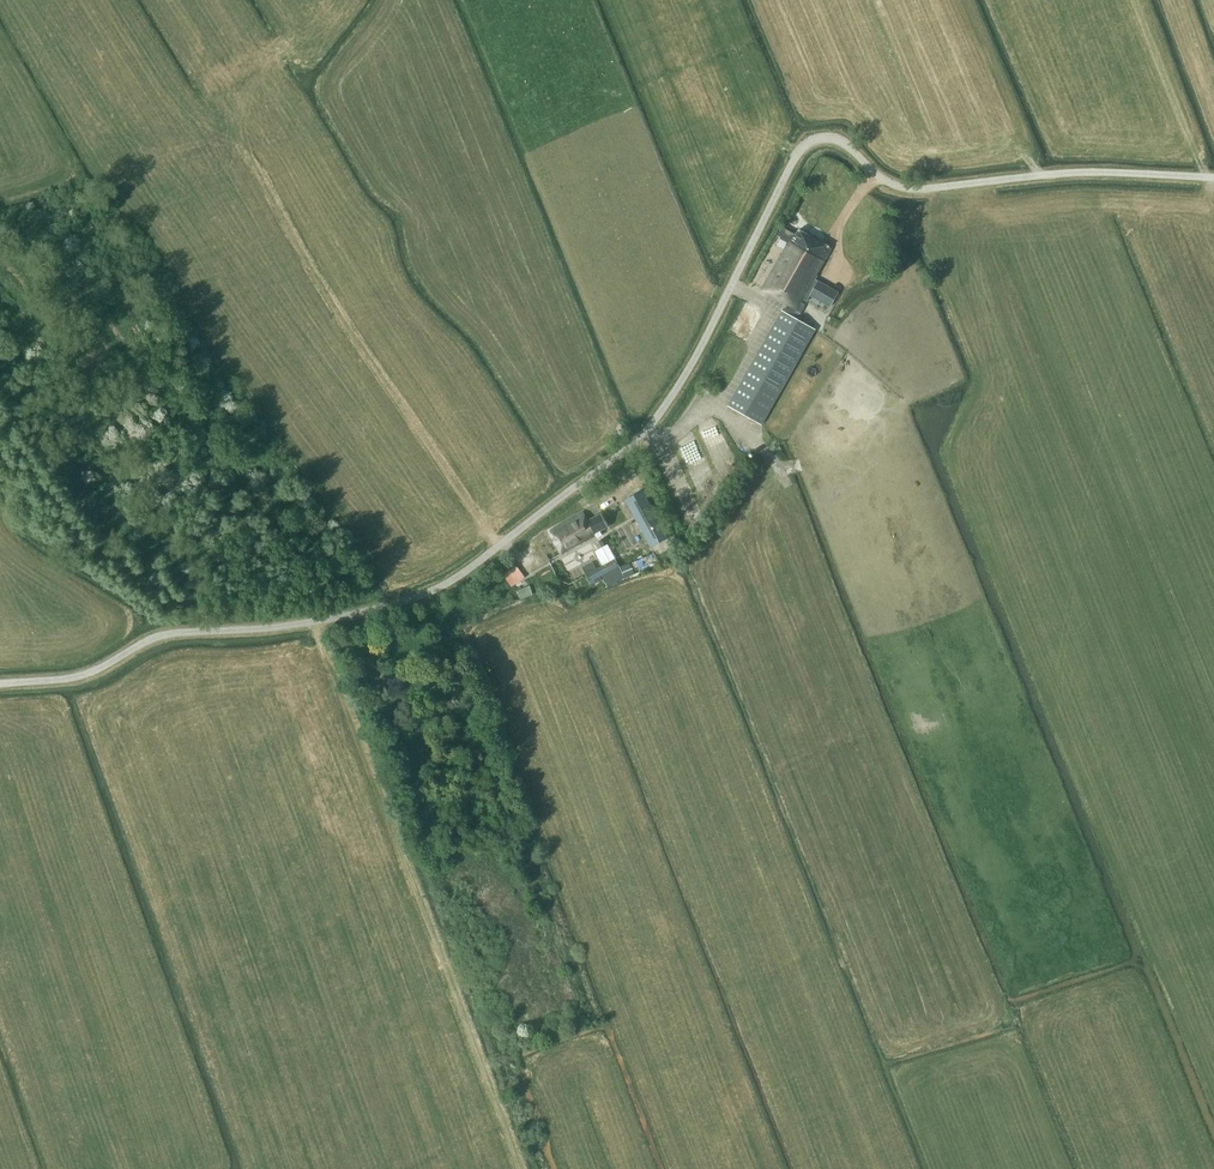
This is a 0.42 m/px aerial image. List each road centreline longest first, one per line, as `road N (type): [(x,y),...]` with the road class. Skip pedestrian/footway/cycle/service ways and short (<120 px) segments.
road 1 (unclassified): [(0,683),(73,678),(164,635),(349,615),(462,574),(632,445),(665,405),(798,152),(811,142),(843,142),(880,177),(917,188),(1071,172),(1213,177)]

